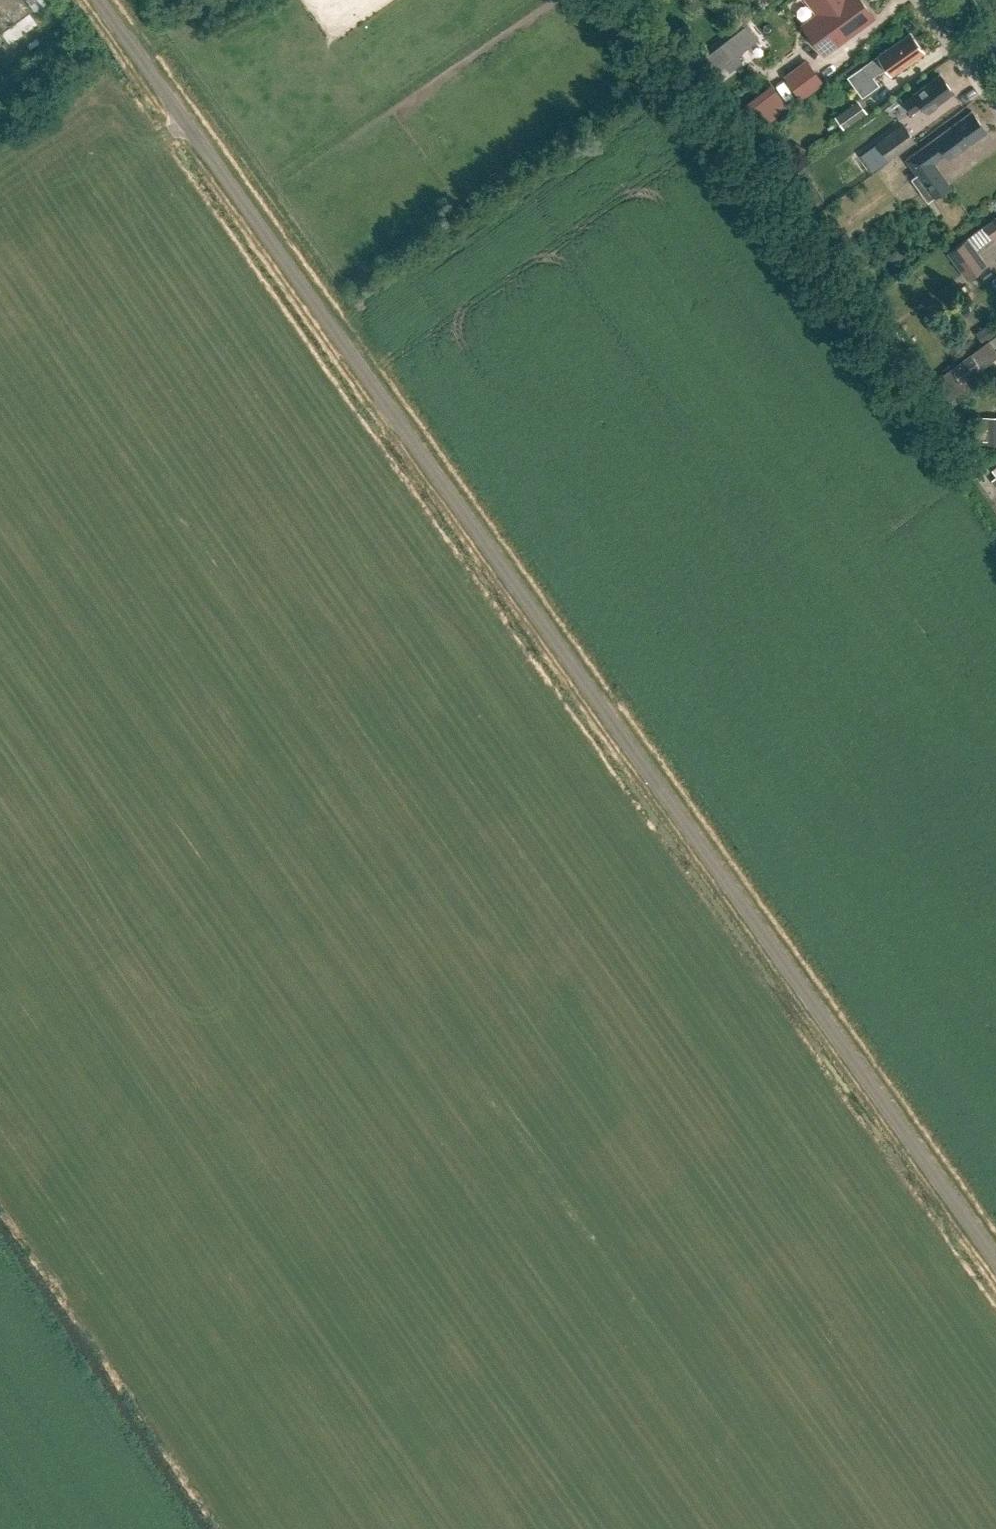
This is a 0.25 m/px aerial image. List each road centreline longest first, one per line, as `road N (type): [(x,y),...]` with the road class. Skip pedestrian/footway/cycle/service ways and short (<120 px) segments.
road 1 (unclassified): [(995,1258),(98,0)]

